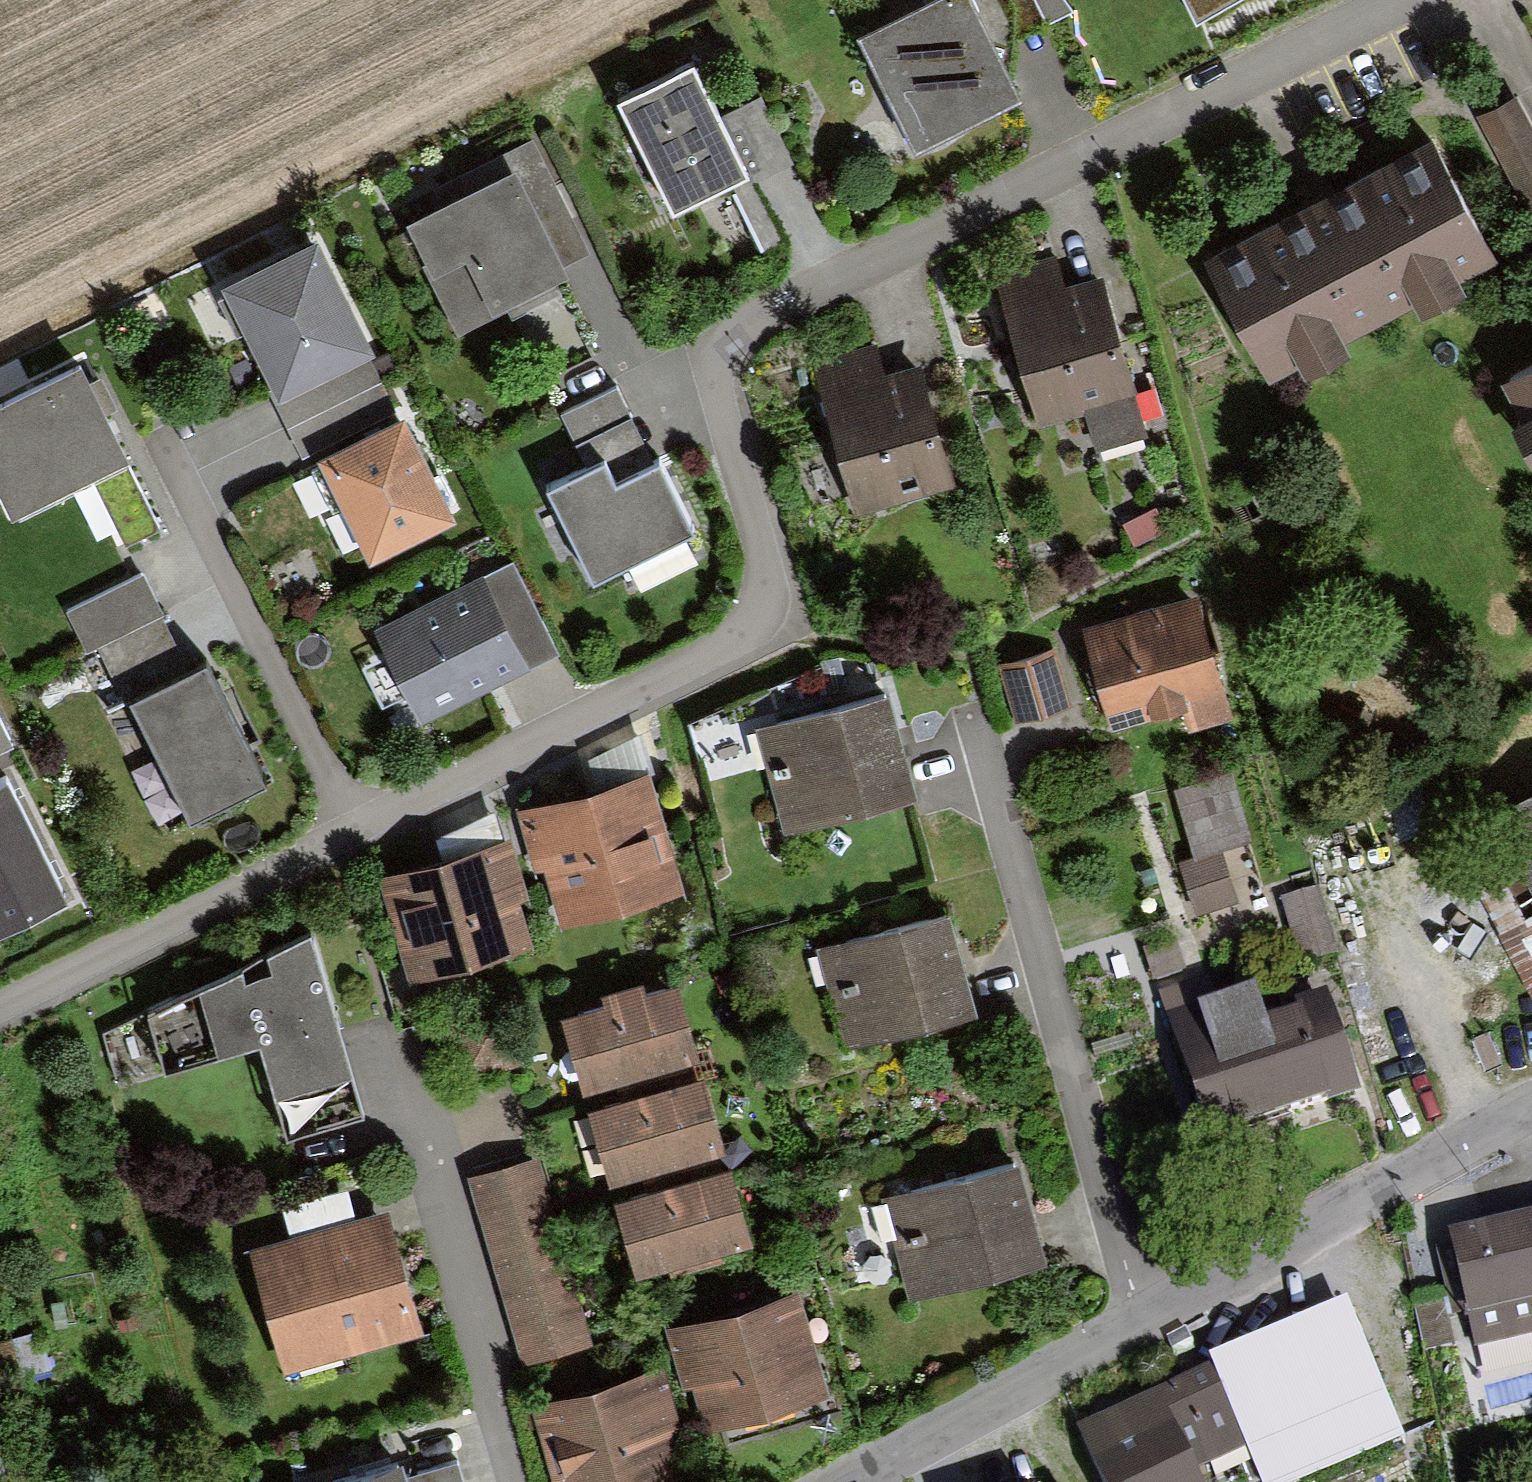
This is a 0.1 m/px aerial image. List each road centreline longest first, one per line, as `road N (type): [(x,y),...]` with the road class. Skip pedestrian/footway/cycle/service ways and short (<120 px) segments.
road 1 (residential): [(0,1013),(554,731),(727,656),(754,625),(771,586),(772,556),(715,370),(733,328),(1410,0)]
road 2 (residential): [(843,1481),(1531,1104)]

